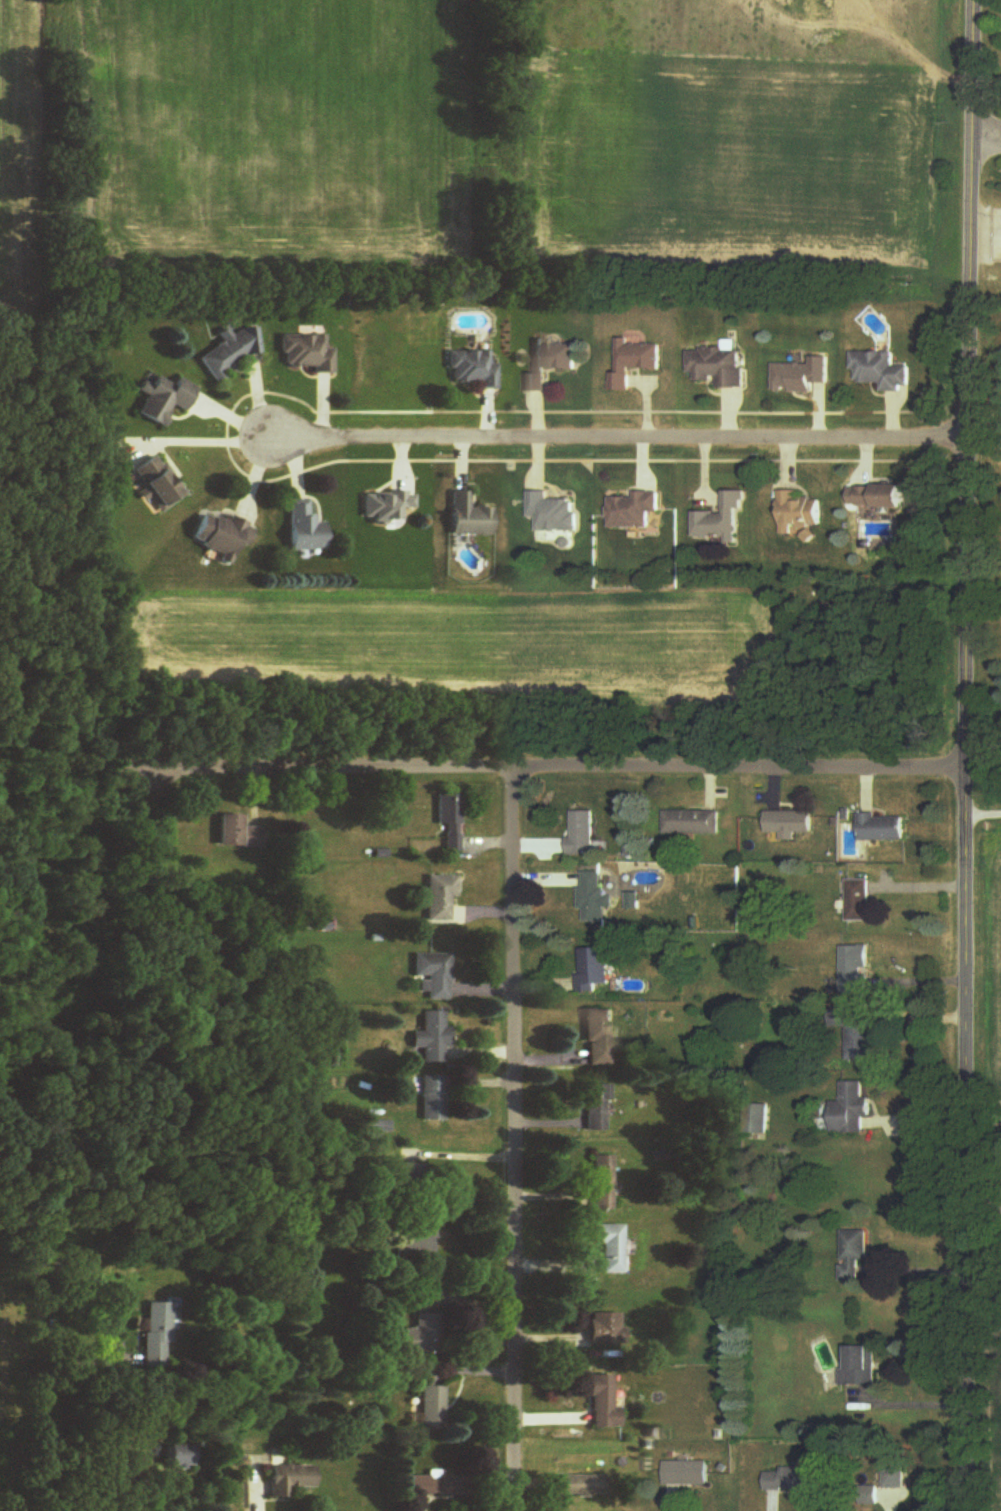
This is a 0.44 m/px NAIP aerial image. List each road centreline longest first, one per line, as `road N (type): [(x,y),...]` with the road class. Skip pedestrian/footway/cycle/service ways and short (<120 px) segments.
road 1 (tertiary): [(973,1510),(975,0)]
road 2 (residential): [(969,773),(513,768),(120,776)]
road 3 (residential): [(976,442),(231,437)]
road 4 (residential): [(513,768),(512,1510)]
road 5 (residential): [(19,1510),(28,1277)]

